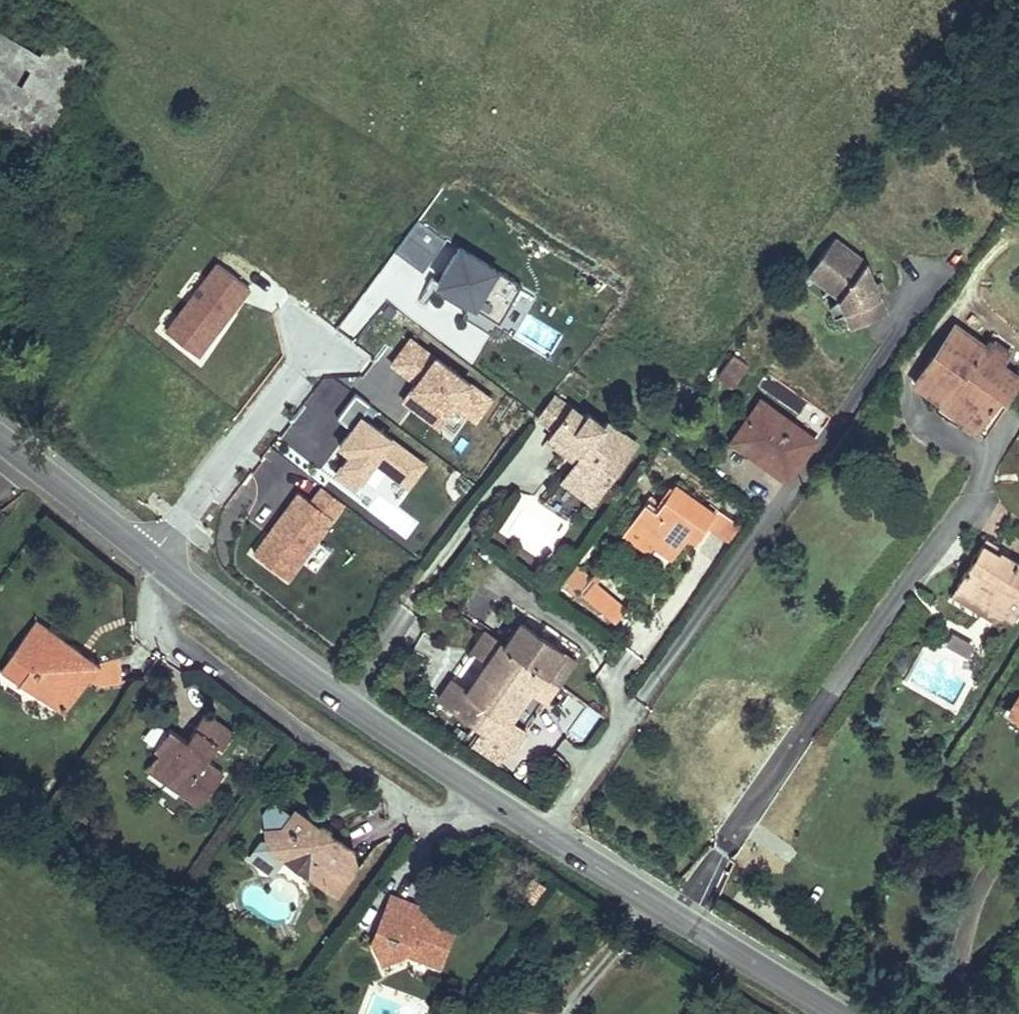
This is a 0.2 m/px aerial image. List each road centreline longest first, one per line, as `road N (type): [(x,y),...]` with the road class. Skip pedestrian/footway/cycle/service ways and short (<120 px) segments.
road 1 (tertiary): [(0,440),(301,670),(542,834),(835,1013)]

